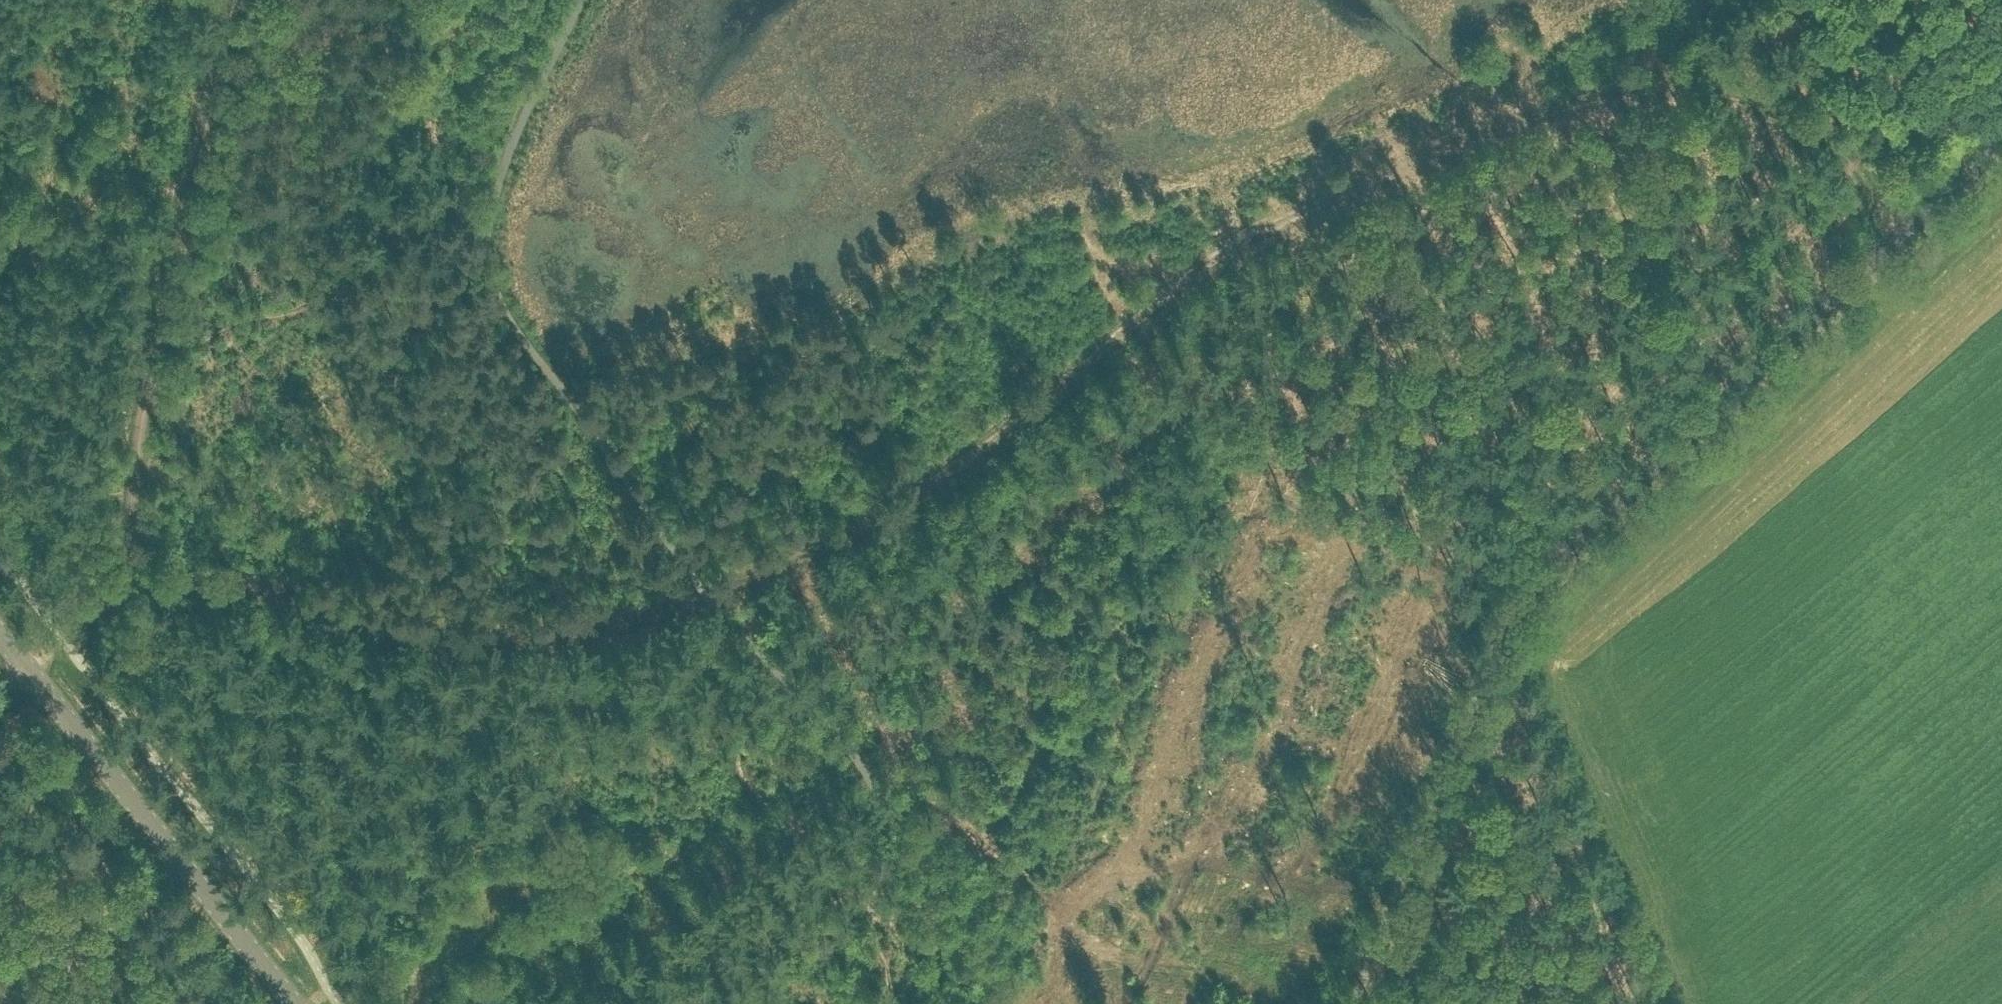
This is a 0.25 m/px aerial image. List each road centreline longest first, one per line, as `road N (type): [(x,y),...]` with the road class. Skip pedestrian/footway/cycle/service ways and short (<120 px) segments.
road 1 (unclassified): [(1344,1003),(1494,625),(1527,582),(2001,138)]
road 2 (track): [(1464,138),(1253,214),(1157,288),(980,454),(912,496),(707,592)]
road 3 (tertiary): [(298,1003),(0,631)]
road 4 (track): [(311,601),(383,623),(509,639),(627,624),(707,592)]
road 5 (track): [(155,371),(220,0)]
road 6 (track): [(1935,202),(1863,183),(1812,138),(1747,101),(1655,85)]
road 7 (track): [(124,584),(155,371)]
road 8 (track): [(1554,1003),(1406,849)]
road 9 (track): [(1464,138),(1655,85)]
road 10 (track): [(124,584),(225,584),(311,601)]
road 11 (track): [(0,684),(66,641),(124,584)]

